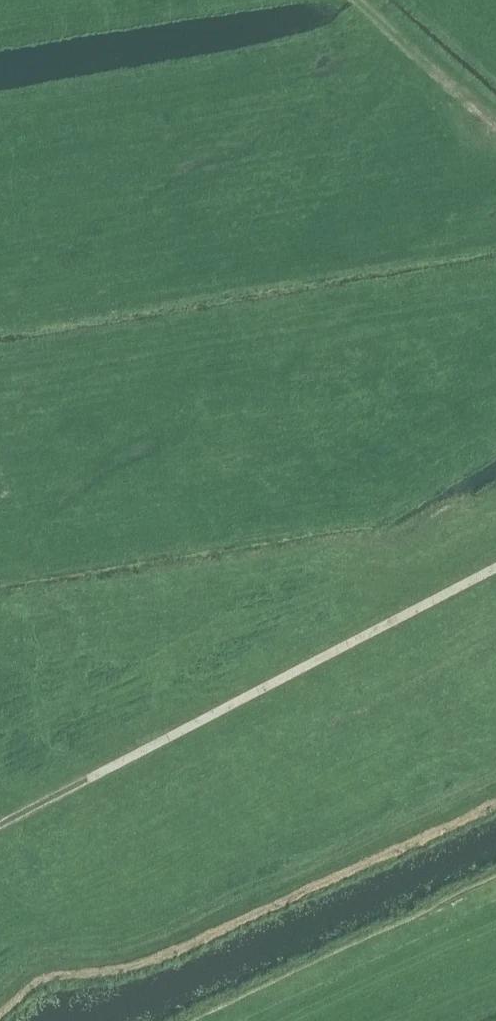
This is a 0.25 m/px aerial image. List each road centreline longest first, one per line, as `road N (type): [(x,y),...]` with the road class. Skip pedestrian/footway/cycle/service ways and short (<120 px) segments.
road 1 (track): [(0,826),(495,570)]

